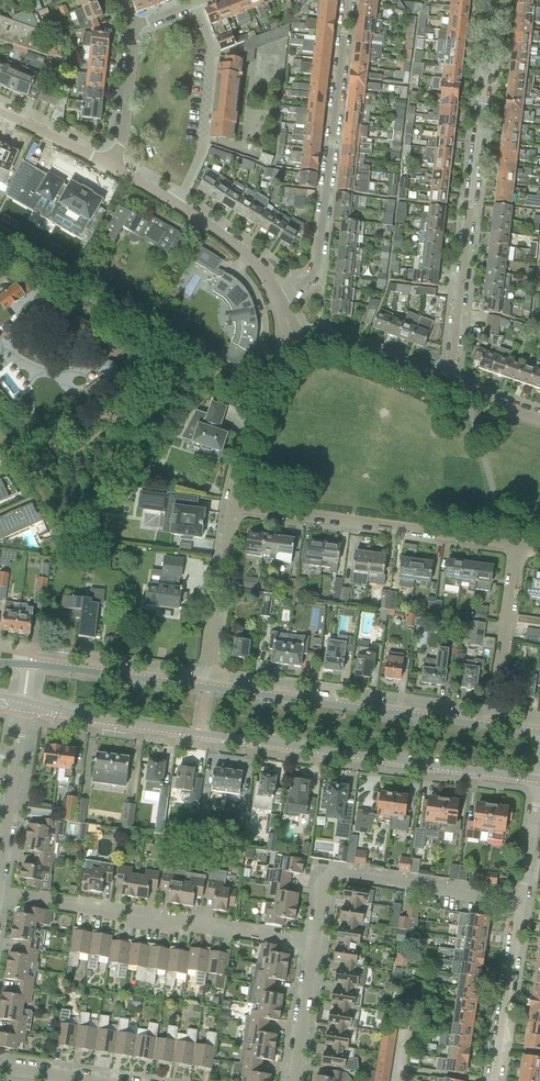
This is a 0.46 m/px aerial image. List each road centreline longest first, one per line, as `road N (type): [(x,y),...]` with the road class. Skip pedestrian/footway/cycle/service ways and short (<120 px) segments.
road 1 (secondary): [(23,700),(97,720),(539,780)]
road 2 (residential): [(448,388),(494,0)]
road 3 (residential): [(349,0),(317,261),(310,279),(280,303)]
road 4 (residential): [(311,945),(0,893)]
road 5 (secondary): [(492,728),(206,688)]
road 6 (residential): [(516,545),(231,505)]
road 7 (residential): [(311,945),(320,883),(340,872),(517,903)]
road 8 (residential): [(176,206),(201,153),(211,50),(194,2)]
road 9 (residential): [(231,505),(206,688)]
road 10 (residential): [(492,728),(516,545)]
road 11 (residential): [(493,1080),(517,903)]
road 12 (secondary): [(206,688),(29,665)]
road 13 (residential): [(301,347),(263,397),(231,505)]
road 14 (residential): [(0,857),(23,700)]
road 15 (residential): [(448,388),(336,344),(301,347)]
road 16 (residential): [(280,303),(232,244),(176,206)]
road 17 (residential): [(111,167),(121,142),(133,27)]
road 18 (residential): [(290,1080),(311,945)]
road 19 (residential): [(517,903),(539,780)]
road 20 (residential): [(111,167),(0,114)]

